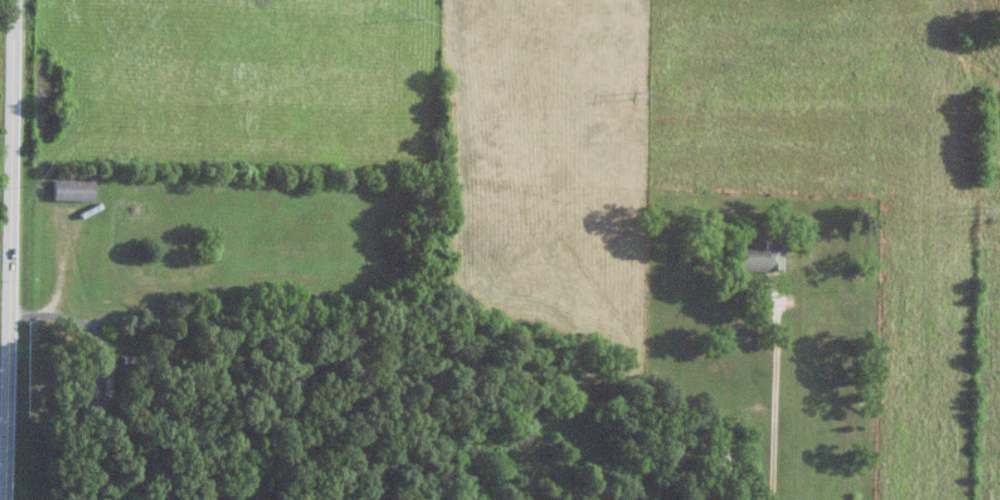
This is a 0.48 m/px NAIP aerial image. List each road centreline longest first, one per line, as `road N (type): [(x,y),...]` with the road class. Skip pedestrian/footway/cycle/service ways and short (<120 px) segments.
road 1 (secondary): [(8,499),(22,0)]

